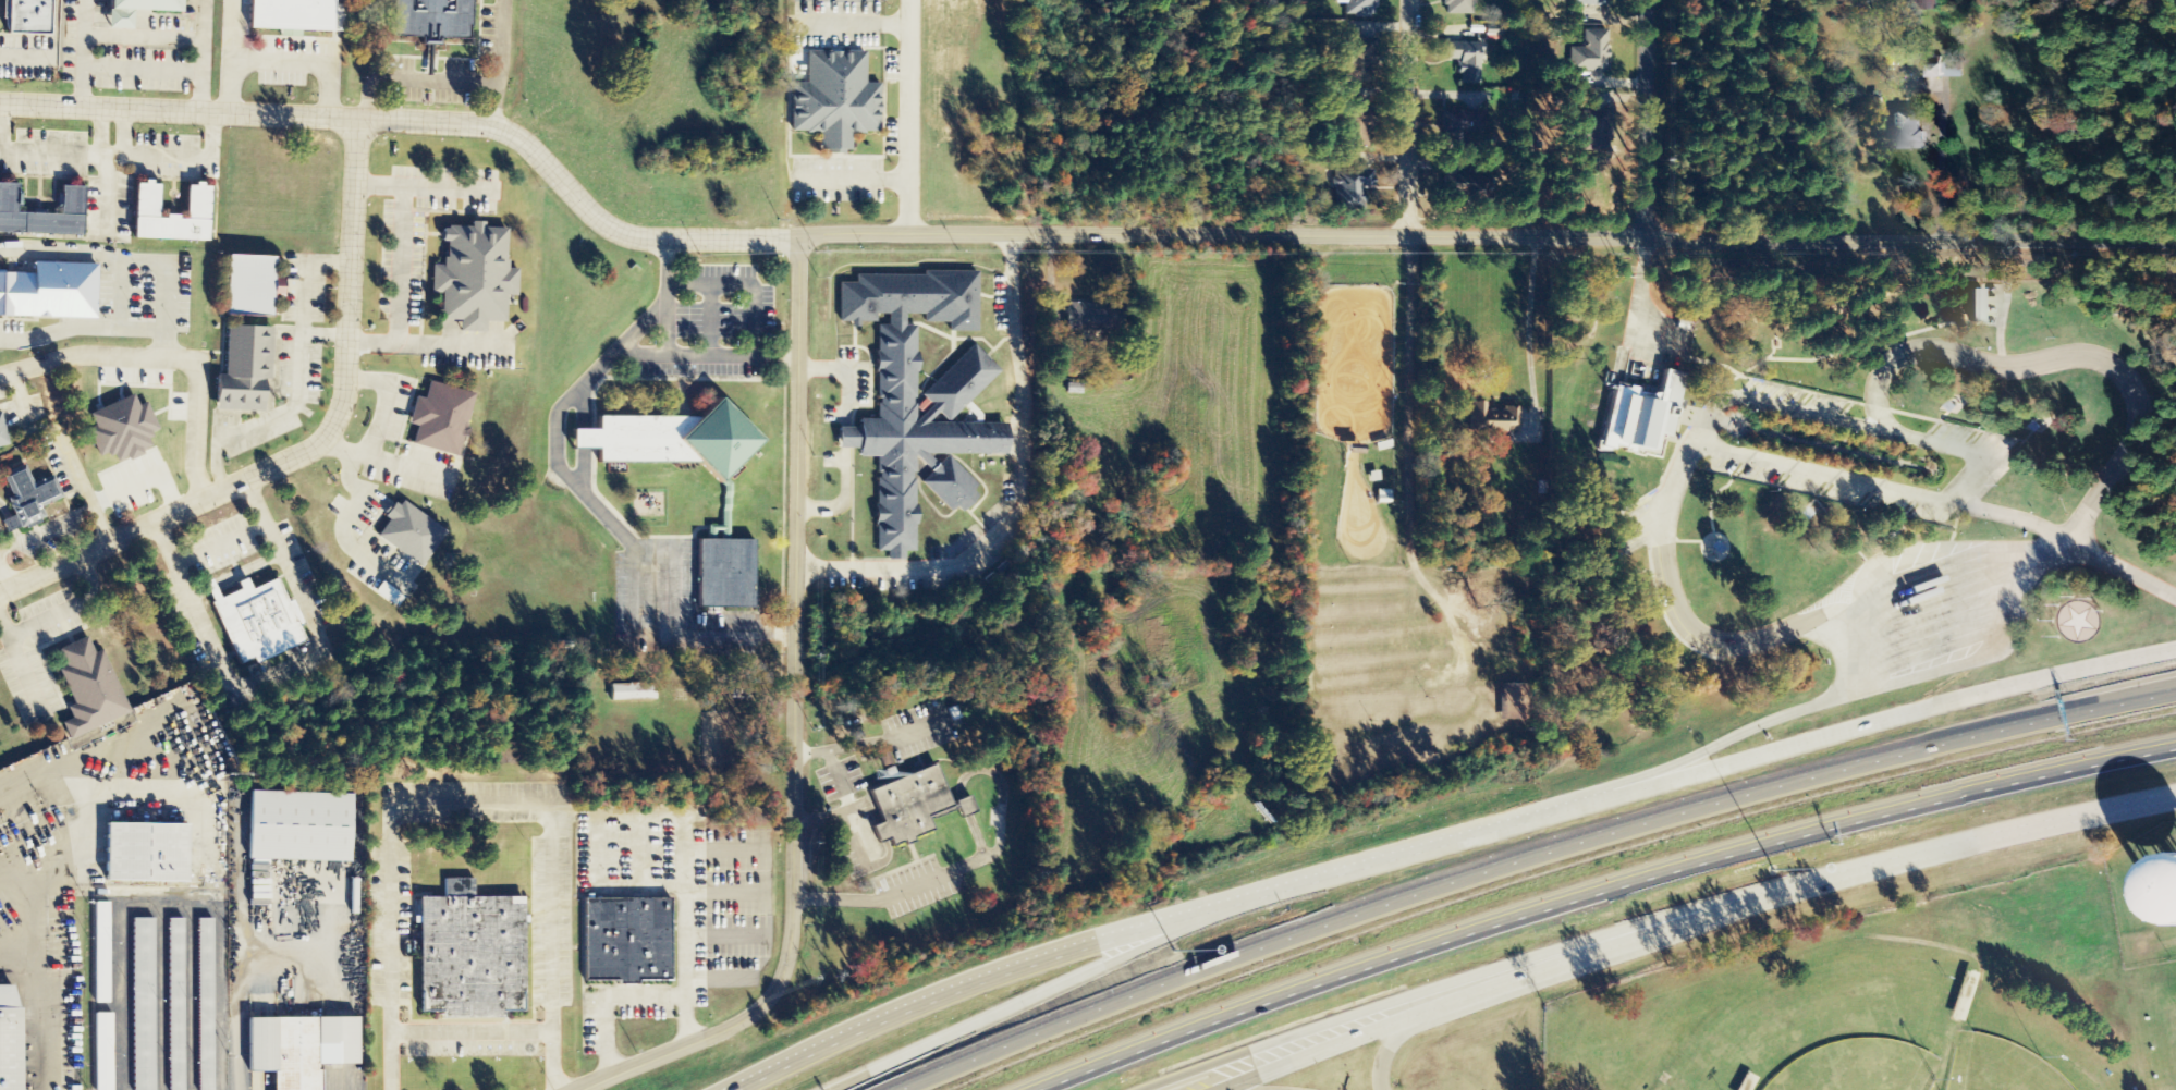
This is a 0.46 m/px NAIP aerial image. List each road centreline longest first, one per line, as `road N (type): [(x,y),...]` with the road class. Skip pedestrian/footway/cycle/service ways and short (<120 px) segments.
road 1 (secondary): [(2175,650),(1903,711),(1181,910),(944,990),(720,1089)]
road 2 (motorway): [(2175,692),(1733,796),(1464,874),(1232,953),(903,1089)]
road 3 (motorway): [(1024,1089),(1294,985),(1664,867),(2175,739)]
road 4 (residential): [(807,226),(795,923),(771,1006),(590,1089)]
road 5 (tertiary): [(807,226),(631,221),(538,146),(499,134),(355,119),(0,112)]
road 6 (tertiary): [(1639,236),(807,226)]
road 7 (secondary): [(1457,989),(1945,842),(2175,797)]
road 8 (residential): [(355,119),(343,397),(329,433),(0,601)]
road 9 (tertiary): [(2175,242),(1639,236)]
road 10 (motorway): [(1309,877),(1097,964),(831,1089)]
road 11 (residential): [(205,498),(194,465),(197,359),(66,354),(0,373)]
road 12 (motorway): [(1141,1089),(1457,989)]
road 13 (secondary): [(1212,1089),(1457,989)]
road 14 (residential): [(1401,237),(1404,0)]
road 15 (residential): [(1639,236),(1641,0)]
road 16 (residential): [(107,546),(61,441),(26,416),(11,370)]

